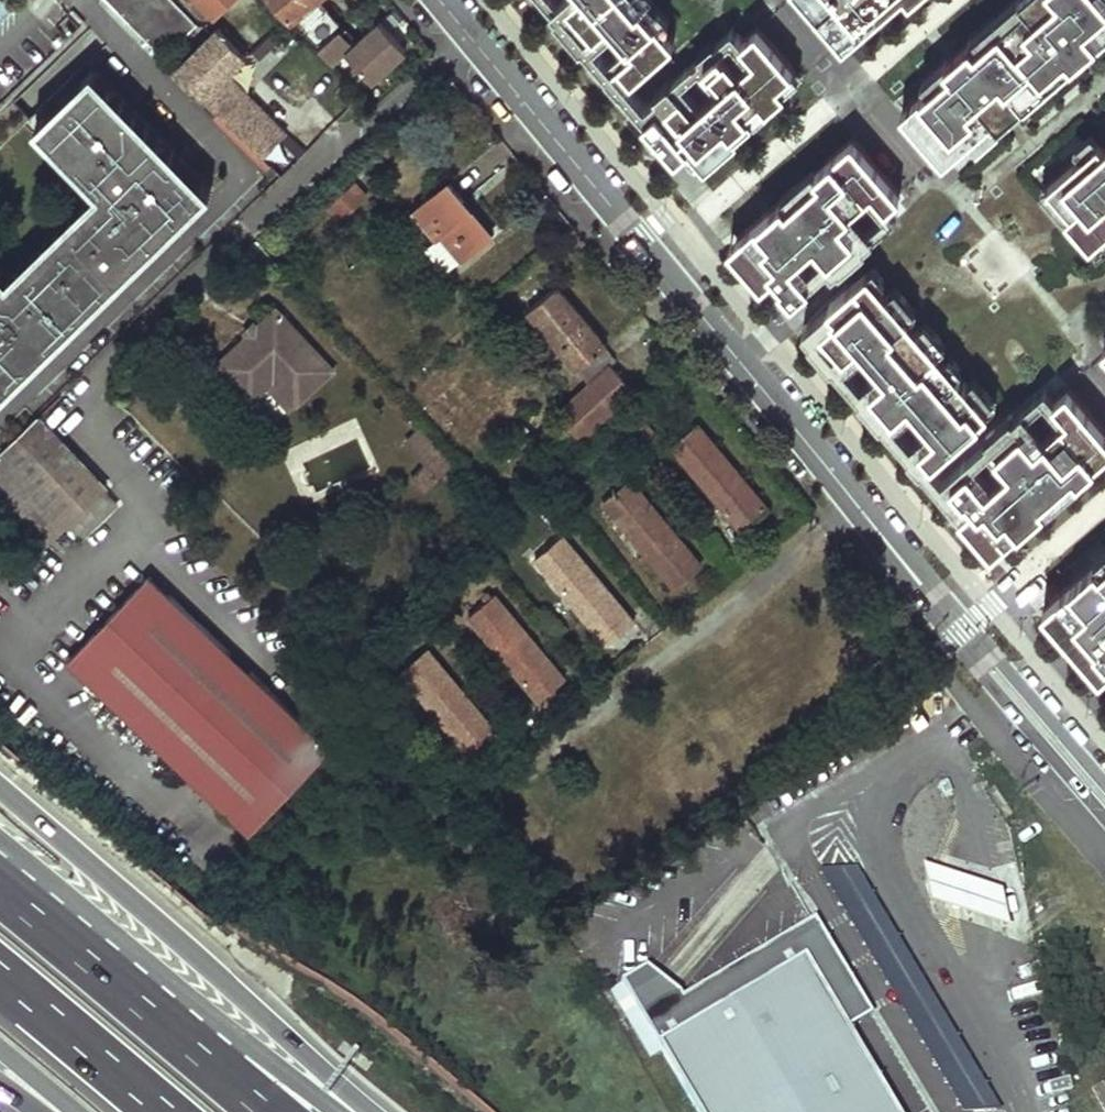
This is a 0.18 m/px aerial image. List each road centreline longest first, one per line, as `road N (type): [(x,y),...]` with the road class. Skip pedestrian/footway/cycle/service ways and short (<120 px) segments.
road 1 (tertiary): [(451,0),(1104,810)]
road 2 (primary): [(364,1111),(0,790)]
road 3 (motorway): [(344,1111),(0,848)]
road 4 (motorway): [(263,1111),(0,891)]
road 5 (motorway): [(0,978),(162,1111)]

